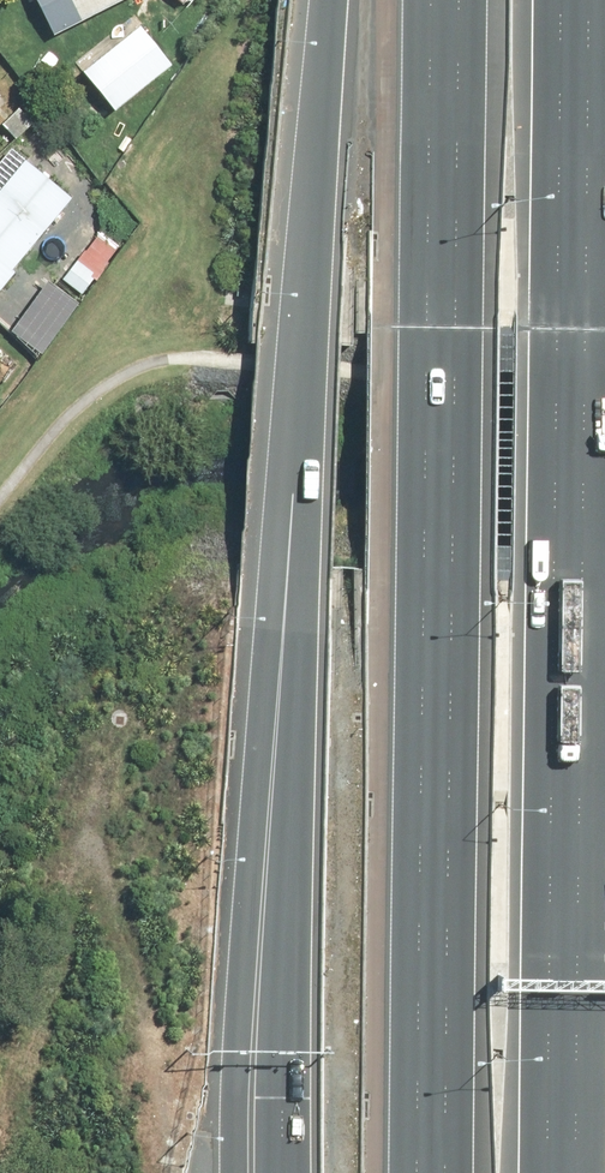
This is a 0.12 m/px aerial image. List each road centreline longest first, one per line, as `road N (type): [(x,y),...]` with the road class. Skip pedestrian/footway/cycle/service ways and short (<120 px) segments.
road 1 (motorway): [(282,1172),(277,1069),(286,804),(323,0)]
road 2 (motorway): [(426,1172),(439,0)]
road 3 (motorway): [(569,0),(560,621)]
road 4 (motorway): [(560,621),(556,1172)]
road 5 (motorway): [(560,621),(604,906)]

